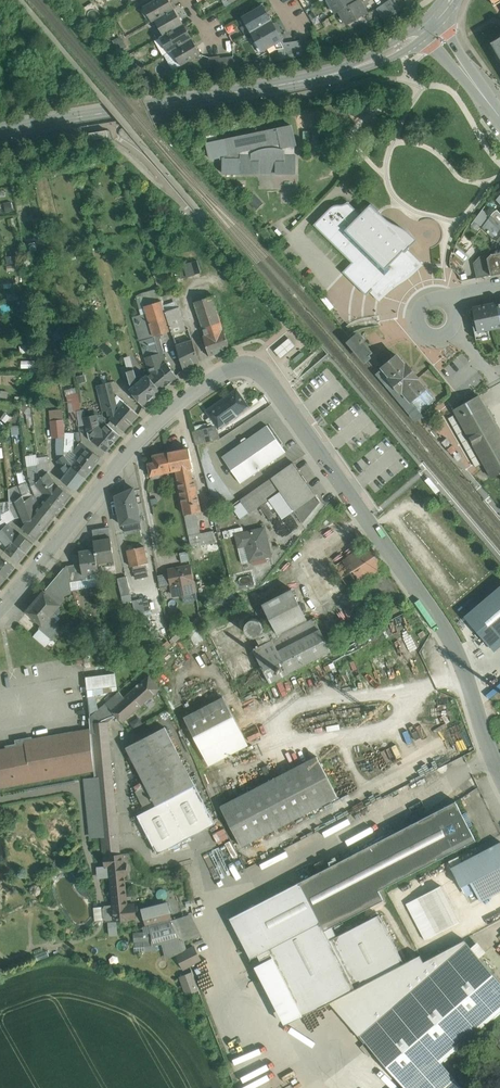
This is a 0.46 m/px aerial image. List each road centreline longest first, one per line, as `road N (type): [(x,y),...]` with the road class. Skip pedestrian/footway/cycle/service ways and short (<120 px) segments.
road 1 (residential): [(0,612),(141,443),(229,378),(253,371),(462,659),(499,771)]
road 2 (tertiary): [(0,130),(340,72),(423,33)]

